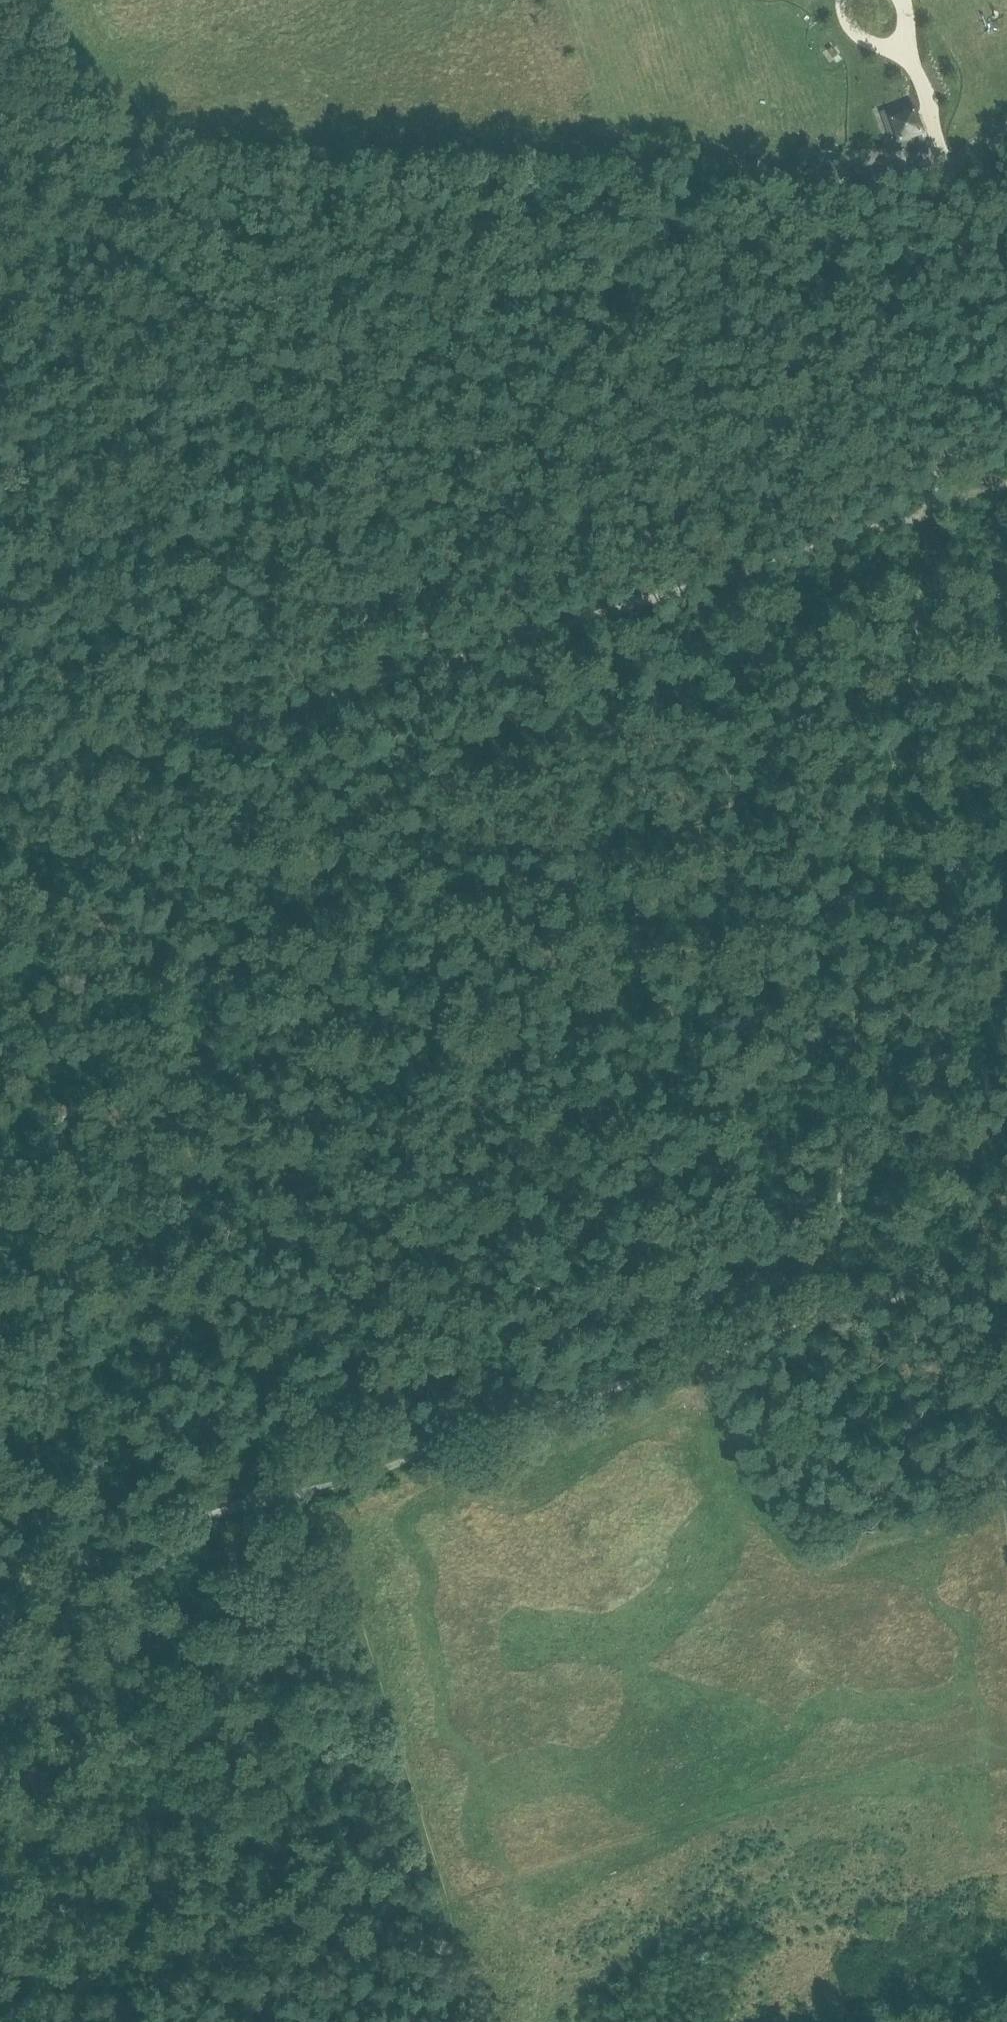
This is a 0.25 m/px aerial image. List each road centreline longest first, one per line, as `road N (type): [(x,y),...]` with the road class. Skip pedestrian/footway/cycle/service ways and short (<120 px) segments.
road 1 (track): [(908,527),(509,652),(342,692),(186,754),(0,811)]
road 2 (track): [(1006,1295),(914,1288),(303,1476)]
road 3 (track): [(1006,471),(980,475),(961,446),(960,236),(948,177)]
road 4 (track): [(303,1476),(0,1572)]

